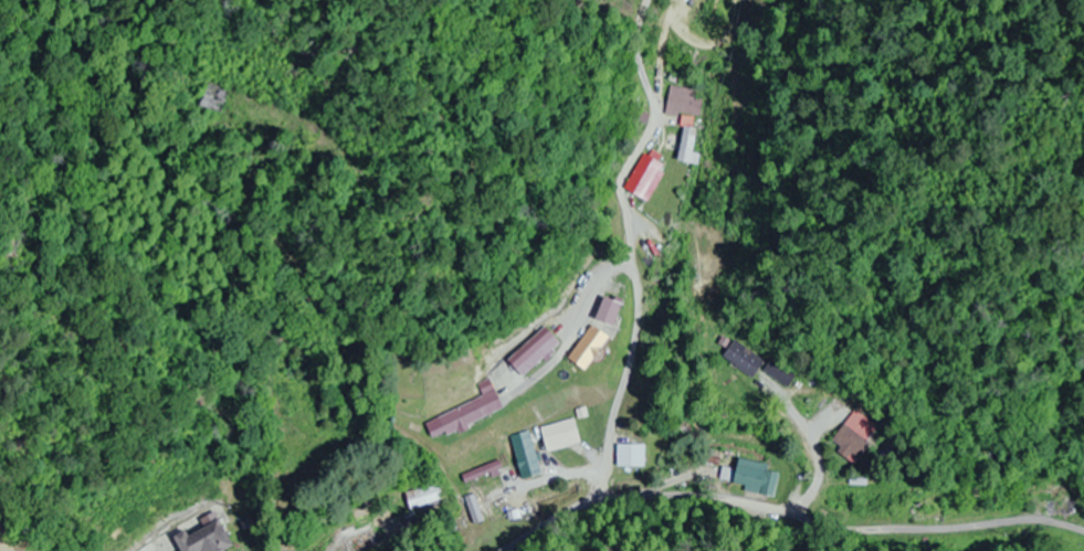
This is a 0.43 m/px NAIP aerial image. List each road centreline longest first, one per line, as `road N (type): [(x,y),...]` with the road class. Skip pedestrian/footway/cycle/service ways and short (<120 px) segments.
road 1 (residential): [(457,550),(602,478),(682,478),(844,516),(1008,507),(1083,527)]
road 2 (residential): [(578,485),(592,409),(623,325),(608,162),(635,109),(640,55),(659,0)]
road 3 (residential): [(581,457),(472,487),(425,466),(366,409)]

